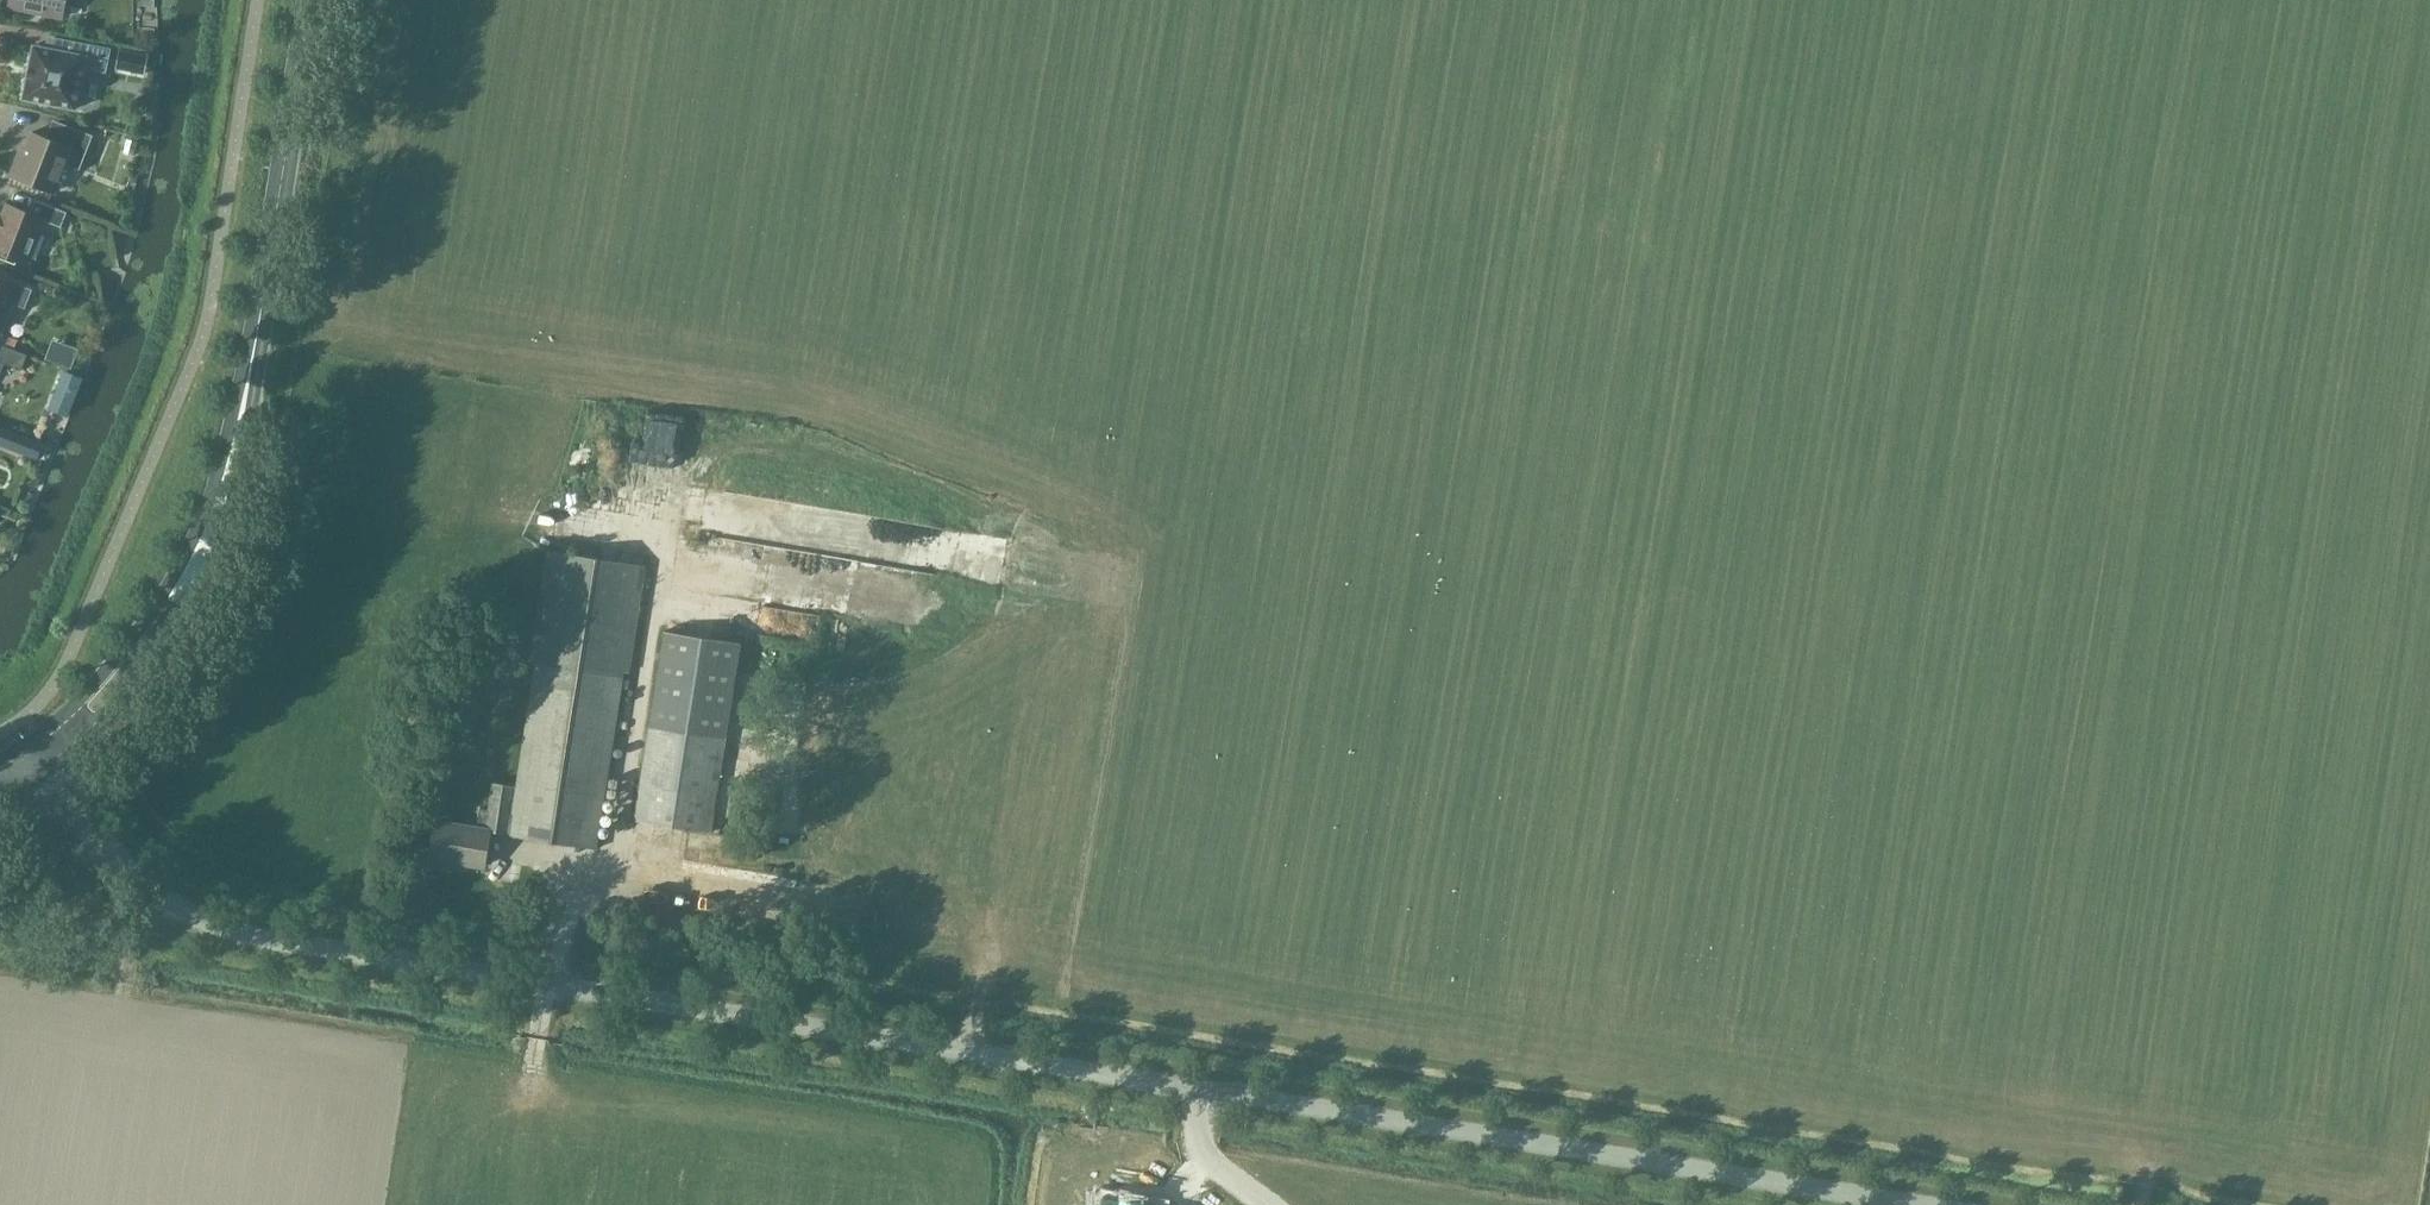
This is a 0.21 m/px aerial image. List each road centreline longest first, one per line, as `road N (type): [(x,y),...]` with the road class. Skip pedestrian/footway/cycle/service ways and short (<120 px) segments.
road 1 (unclassified): [(1809,1204),(1291,1120),(309,990),(245,963),(174,909),(31,763)]
road 2 (tertiary): [(31,763),(143,658),(191,577),(216,513),(263,301),(310,0)]

